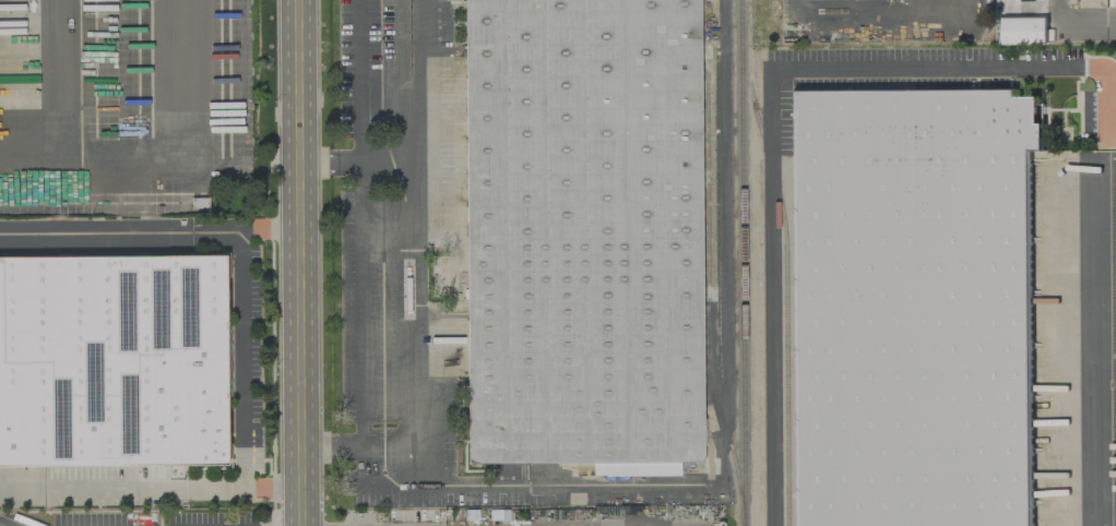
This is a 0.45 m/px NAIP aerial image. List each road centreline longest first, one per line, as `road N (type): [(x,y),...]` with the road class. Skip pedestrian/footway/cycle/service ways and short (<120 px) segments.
road 1 (residential): [(298,0),(302,525)]

